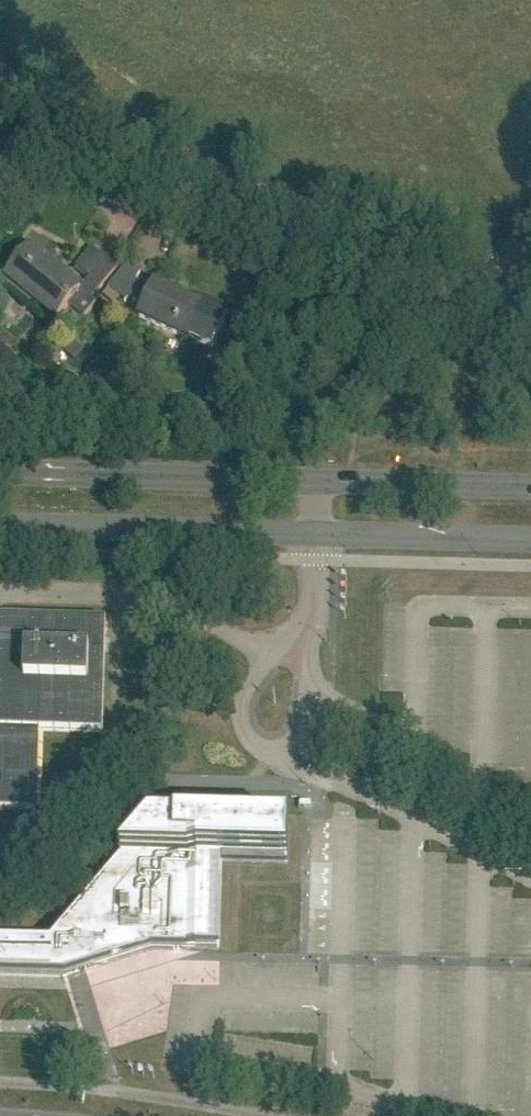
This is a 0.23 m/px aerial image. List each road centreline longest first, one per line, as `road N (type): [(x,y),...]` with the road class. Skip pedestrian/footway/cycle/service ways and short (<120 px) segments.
road 1 (tertiary): [(0,525),(530,543)]
road 2 (tertiary): [(530,486),(0,475)]
road 3 (residential): [(474,310),(0,92)]

